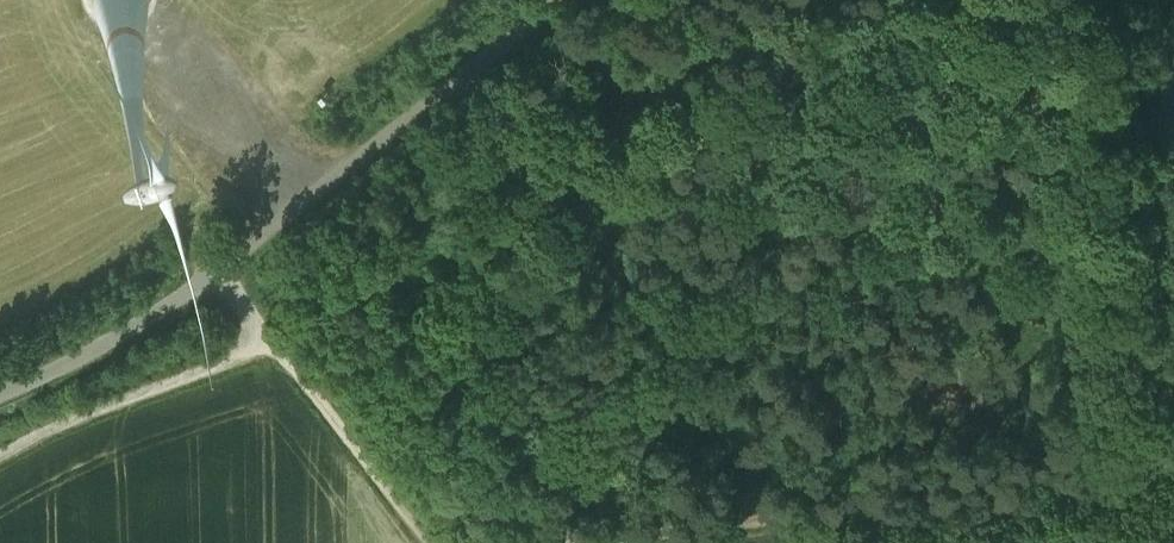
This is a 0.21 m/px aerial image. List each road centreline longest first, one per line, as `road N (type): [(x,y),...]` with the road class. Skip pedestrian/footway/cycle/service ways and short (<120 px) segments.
road 1 (unclassified): [(0,397),(84,355),(215,273),(559,0)]
road 2 (track): [(516,35),(578,115),(594,149),(603,209),(628,228),(657,235),(699,229),(902,164),(930,172),(962,206)]
road 3 (track): [(436,542),(215,273)]
road 4 (track): [(887,542),(879,524),(810,515),(560,542)]
road 5 (track): [(603,209),(565,337),(567,542)]
road 6 (unclassified): [(1148,0),(1173,155)]

